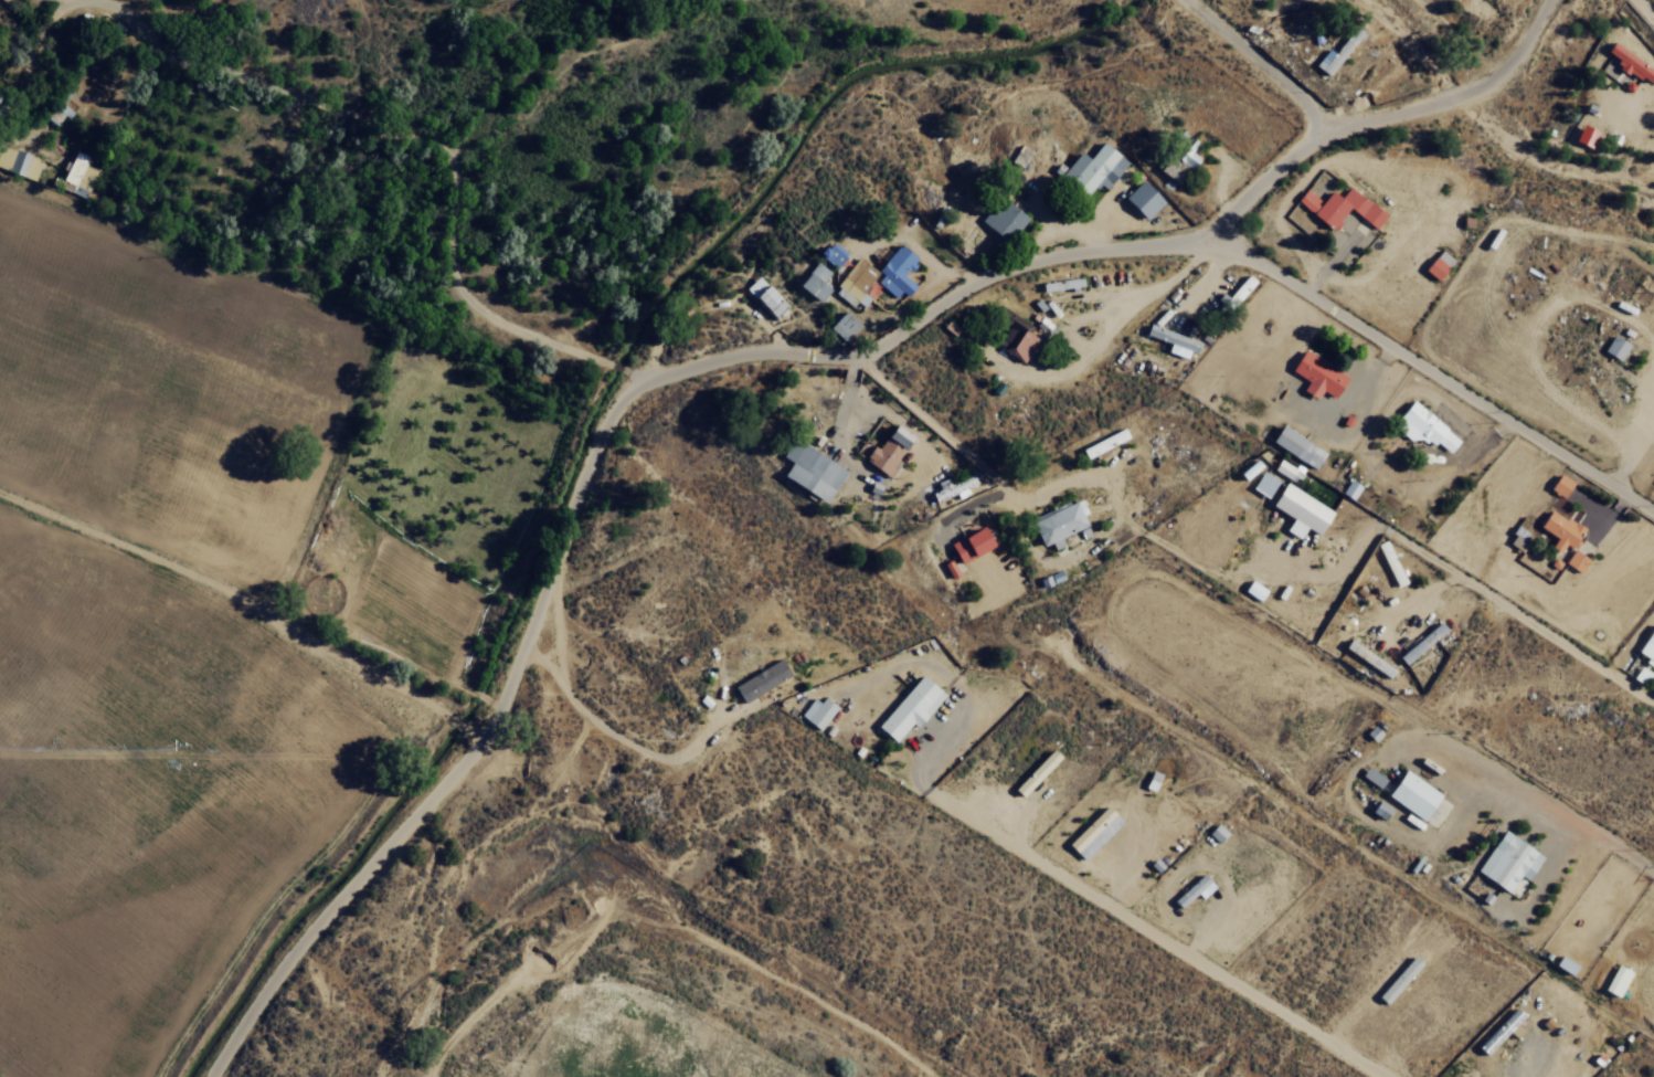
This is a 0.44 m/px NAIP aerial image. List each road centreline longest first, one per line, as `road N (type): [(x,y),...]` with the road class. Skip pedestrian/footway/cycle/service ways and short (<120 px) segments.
road 1 (residential): [(199,1076),(210,1048),(503,694),(524,646),(589,419),(616,384),(668,363),(780,351),(866,356),(1042,246),(1215,234),(1307,133),(1452,97),(1534,43),(1570,0)]
road 2 (residential): [(503,694),(396,655),(193,541),(0,464)]
road 3 (residential): [(1388,1076),(935,793)]
road 4 (residential): [(1653,530),(1215,234)]
road 5 (residential): [(616,384),(281,0)]
road 6 (residential): [(1042,246),(973,478)]

